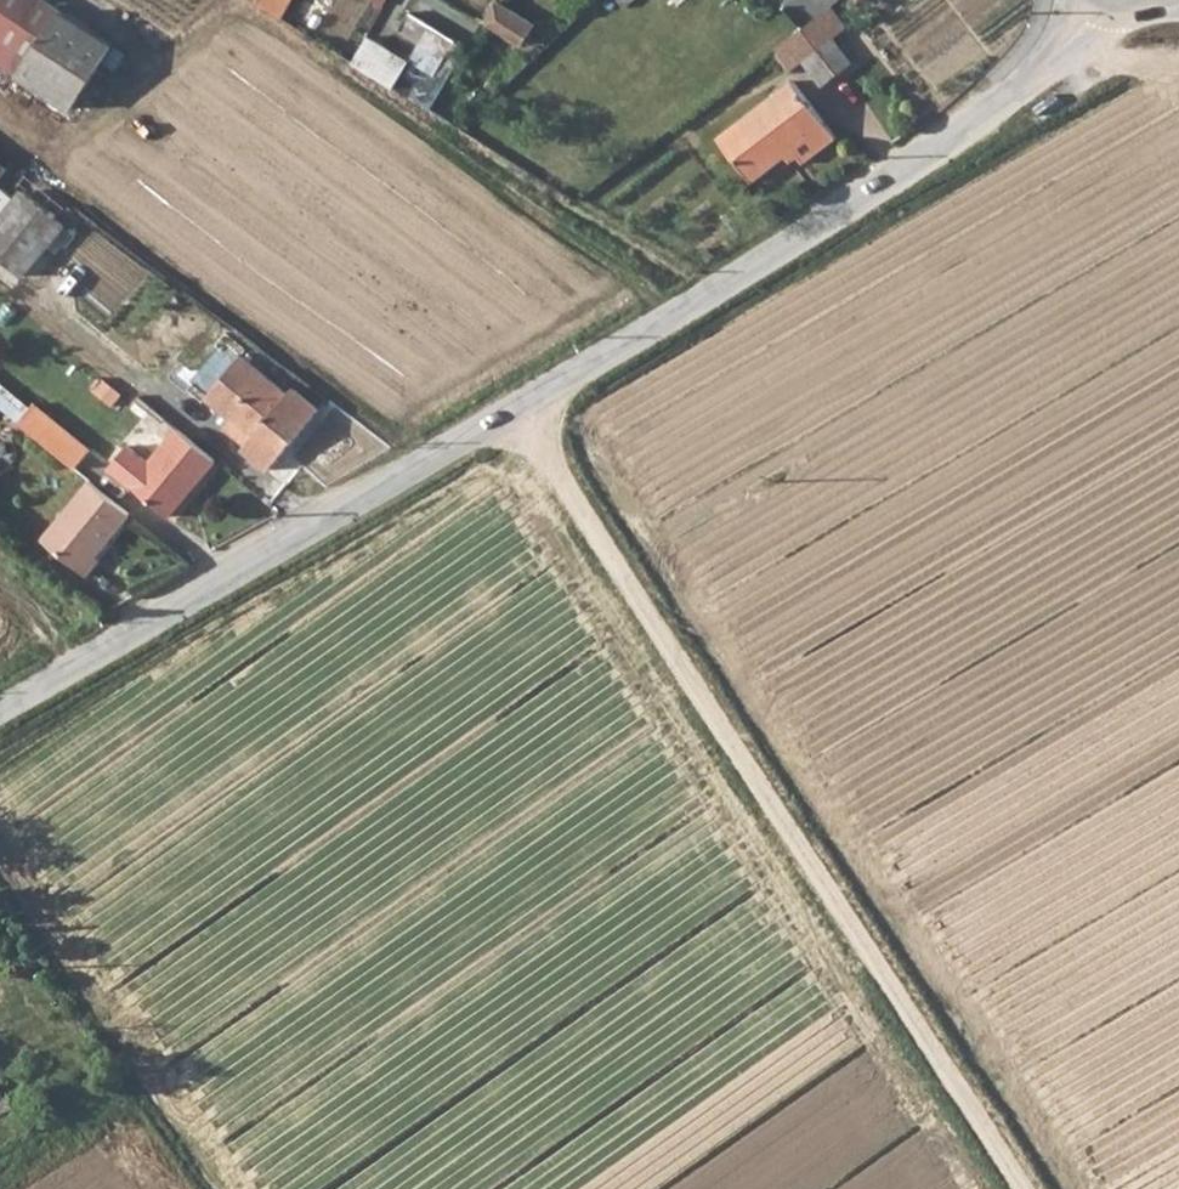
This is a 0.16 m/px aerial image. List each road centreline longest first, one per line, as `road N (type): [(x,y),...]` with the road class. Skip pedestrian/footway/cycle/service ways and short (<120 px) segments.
road 1 (unclassified): [(0,713),(527,405),(1039,76),(1091,2)]
road 2 (track): [(1030,1188),(527,405)]

